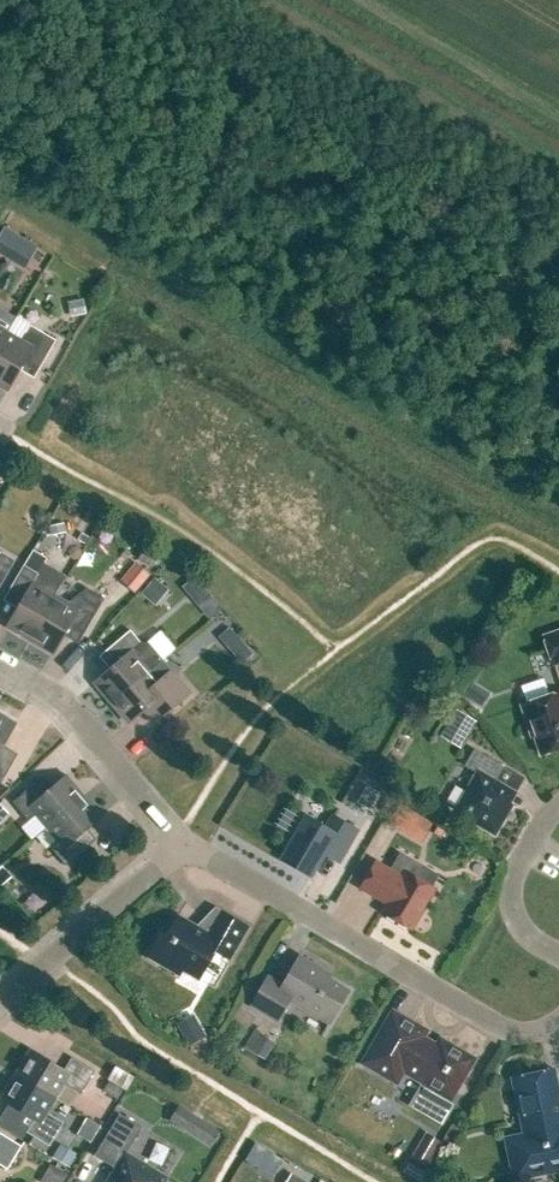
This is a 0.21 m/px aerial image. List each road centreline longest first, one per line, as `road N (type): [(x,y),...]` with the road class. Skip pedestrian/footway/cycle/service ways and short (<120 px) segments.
road 1 (residential): [(558,1021),(535,1041),(501,1035),(263,890),(172,845)]
road 2 (residential): [(172,845),(151,809),(70,725),(0,670)]
road 3 (residential): [(0,997),(172,845)]
road 4 (residential): [(558,812),(529,844),(515,927),(558,964)]

